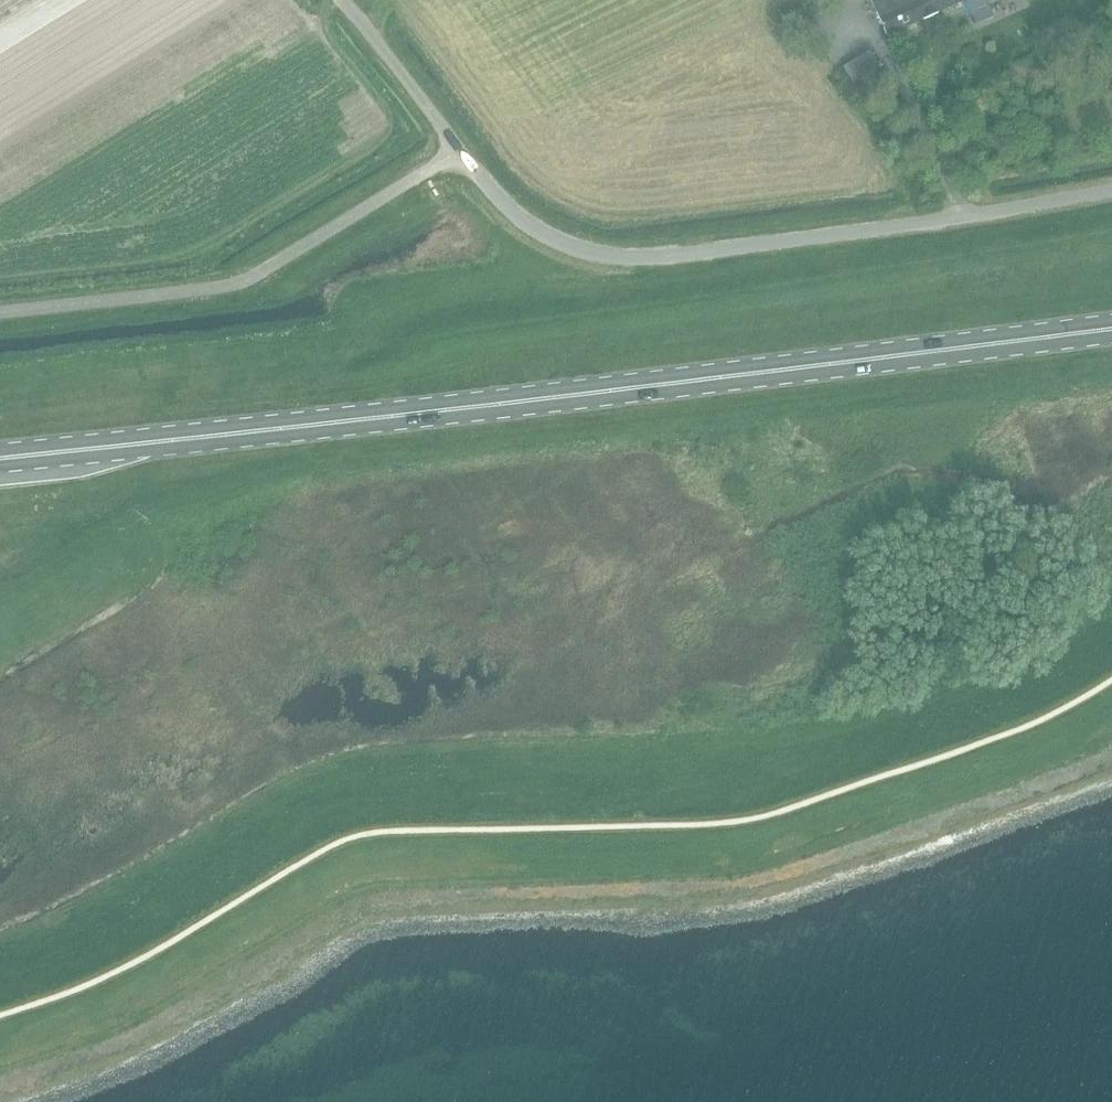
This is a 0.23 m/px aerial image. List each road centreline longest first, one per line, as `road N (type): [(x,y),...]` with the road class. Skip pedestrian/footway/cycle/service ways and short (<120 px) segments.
road 1 (primary): [(0,455),(1111,328)]
road 2 (unclassified): [(1111,188),(641,258),(591,252),(534,231),(507,208),(343,0)]

